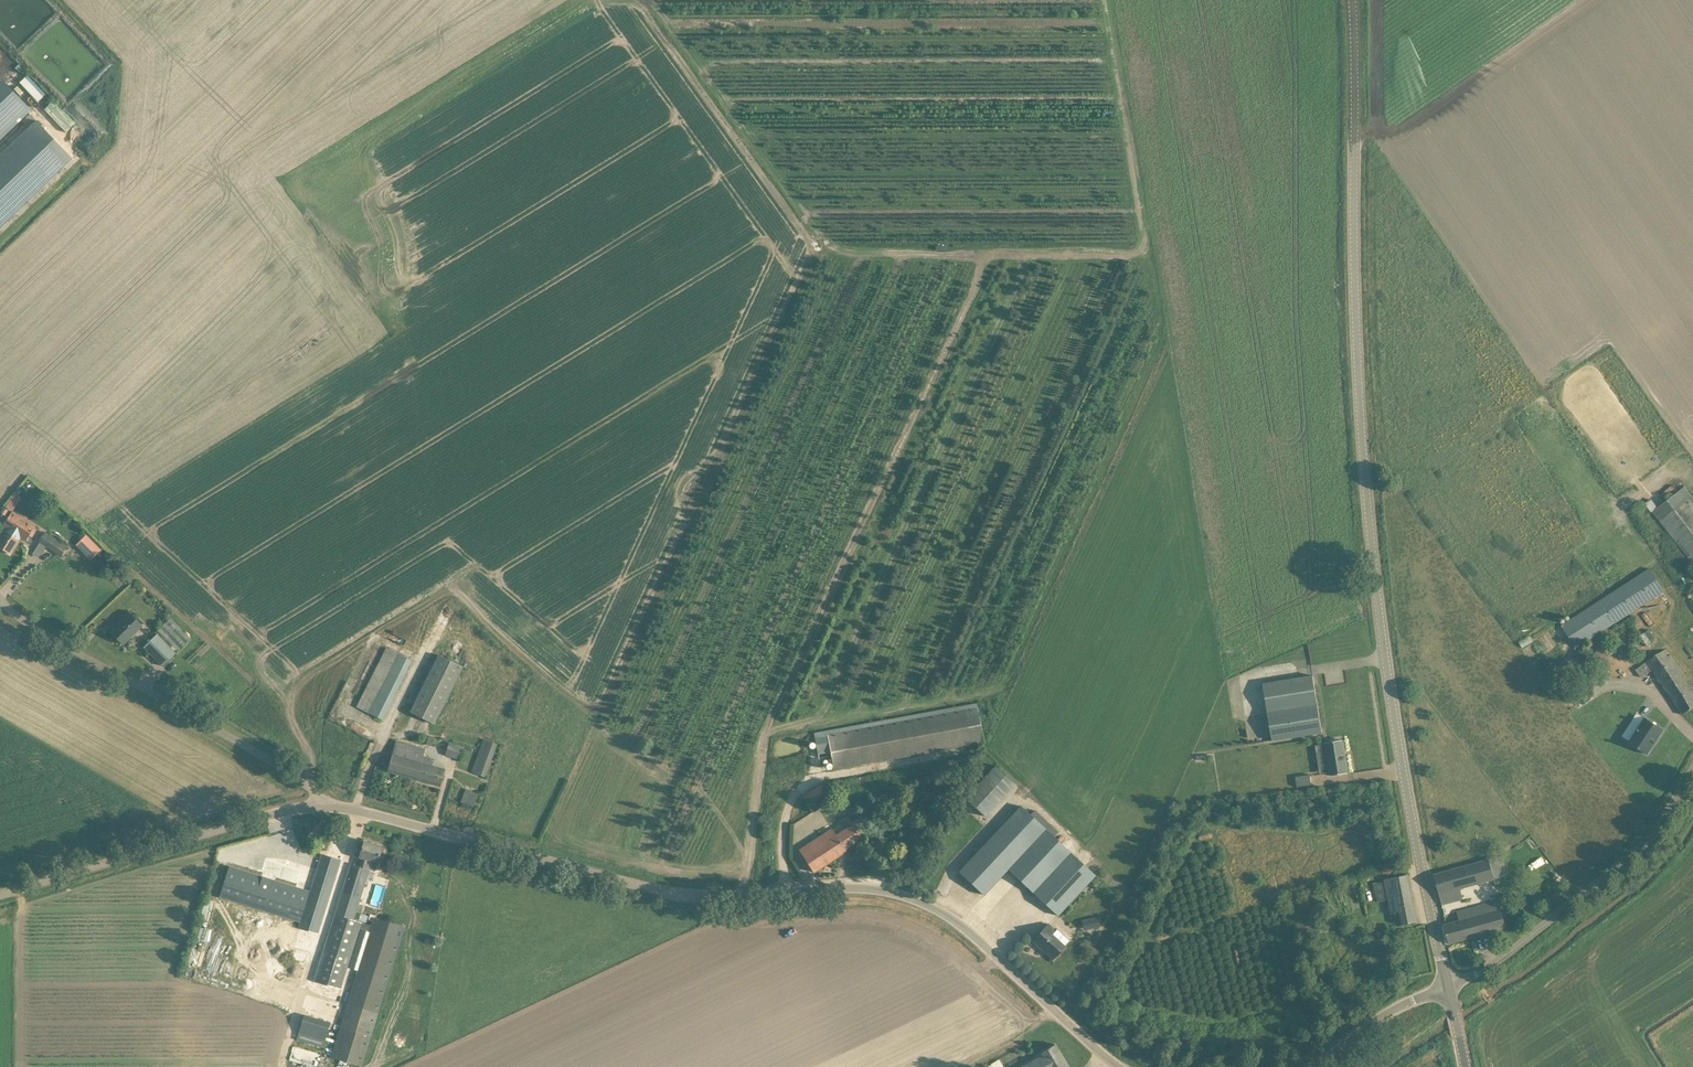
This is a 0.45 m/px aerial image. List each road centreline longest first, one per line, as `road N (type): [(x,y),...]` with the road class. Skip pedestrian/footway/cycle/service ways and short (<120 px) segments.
road 1 (tertiary): [(1450,986),(1404,774),(1374,556),(1356,338),(1352,0)]
road 2 (unclassified): [(1120,1066),(958,922),(901,893),(859,886),(716,896),(656,890),(318,805)]
road 3 (unclassified): [(318,805),(313,791),(262,755),(36,629),(0,599)]
road 4 (unclassified): [(318,805),(0,893)]
road 5 (unclassified): [(1450,986),(1478,975),(1634,854),(1692,771)]
road 6 (unclassified): [(1450,986),(1370,1024),(1316,1066)]

